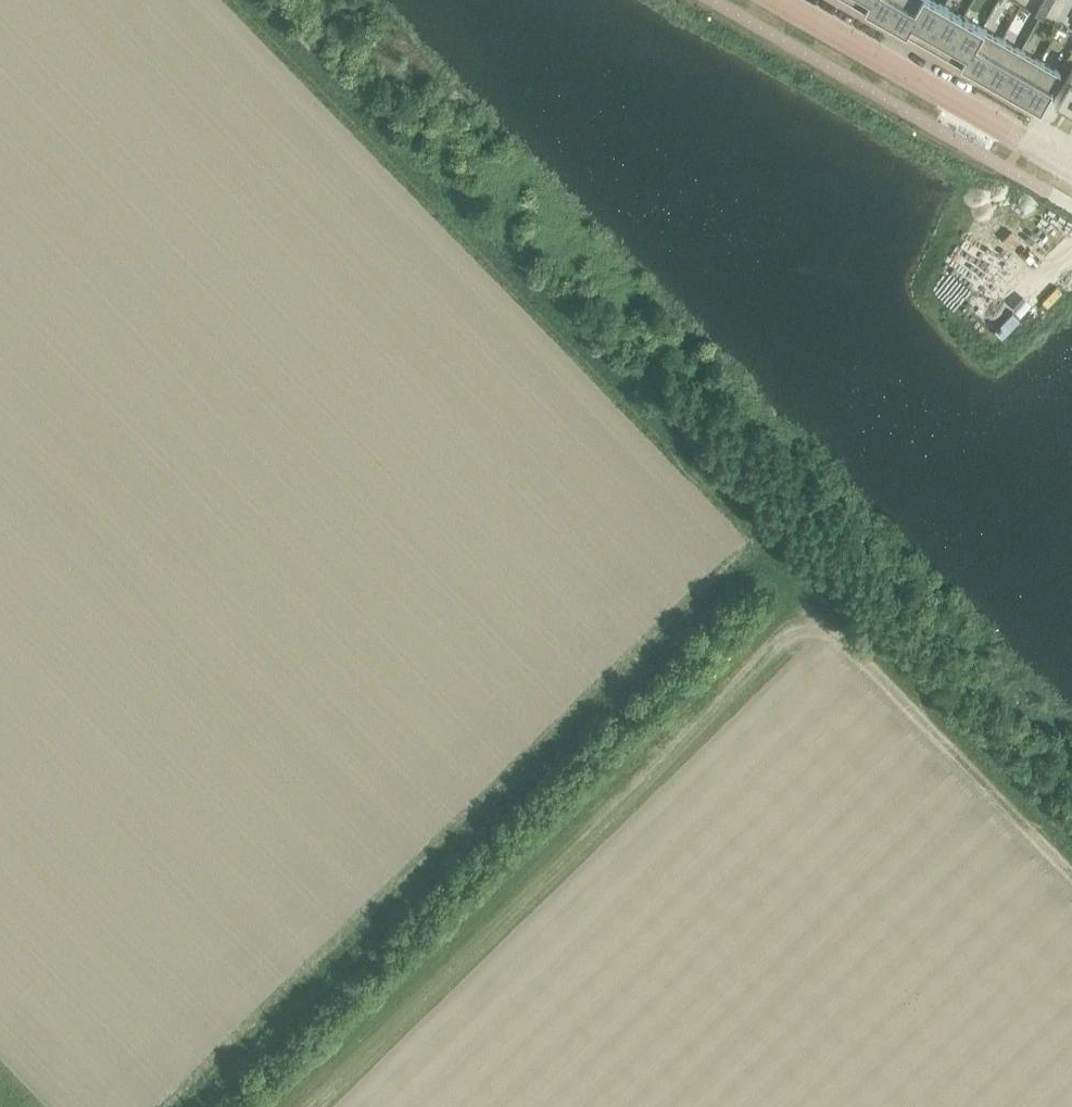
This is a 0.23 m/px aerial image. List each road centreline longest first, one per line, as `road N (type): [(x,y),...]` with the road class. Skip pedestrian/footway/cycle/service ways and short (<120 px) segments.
road 1 (residential): [(780,0),(1071,169)]

